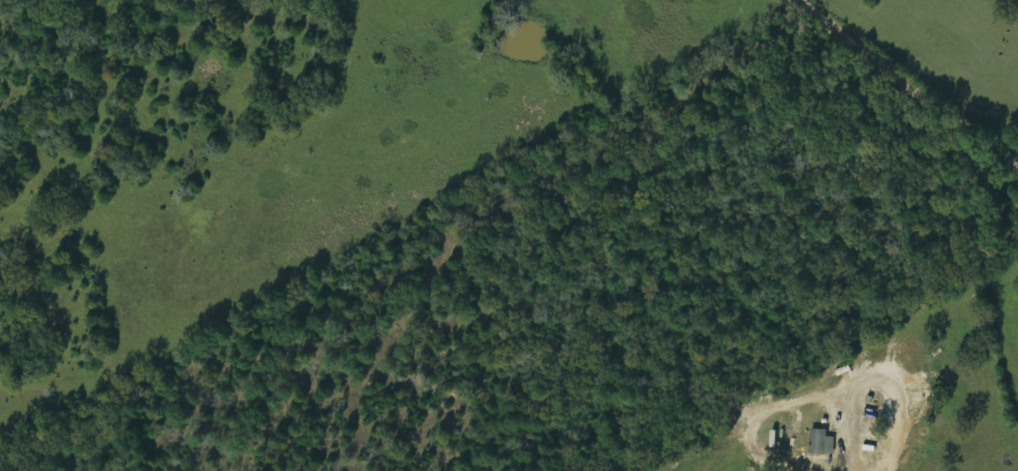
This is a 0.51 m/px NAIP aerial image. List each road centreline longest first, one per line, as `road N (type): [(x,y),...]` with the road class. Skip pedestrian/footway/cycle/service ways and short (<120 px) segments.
road 1 (residential): [(1017,186),(773,0)]

